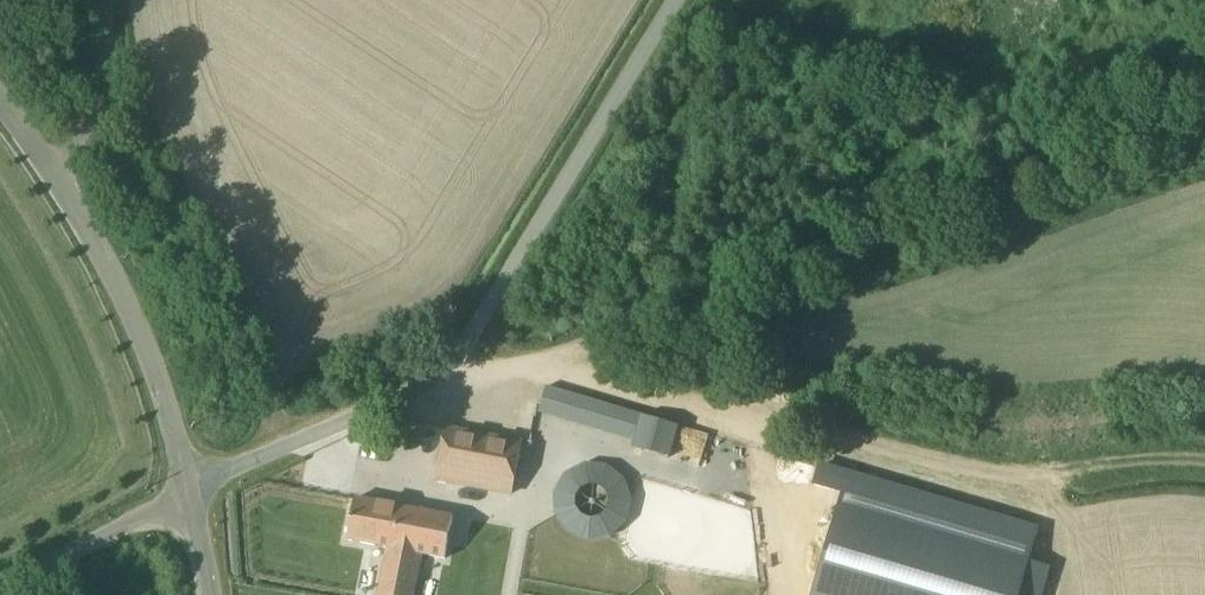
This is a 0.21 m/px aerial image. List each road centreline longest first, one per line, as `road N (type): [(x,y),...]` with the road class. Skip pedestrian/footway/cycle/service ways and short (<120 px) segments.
road 1 (unclassified): [(189,496),(436,376),(475,330),(677,0)]
road 2 (track): [(1204,123),(807,271),(539,360)]
road 3 (track): [(539,360),(971,469),(1043,474),(1090,464),(1204,463)]
road 4 (unclassified): [(58,174),(119,281),(189,496)]
road 5 (unclassified): [(0,592),(189,496)]
road 6 (unclassified): [(108,0),(96,100),(58,174)]

